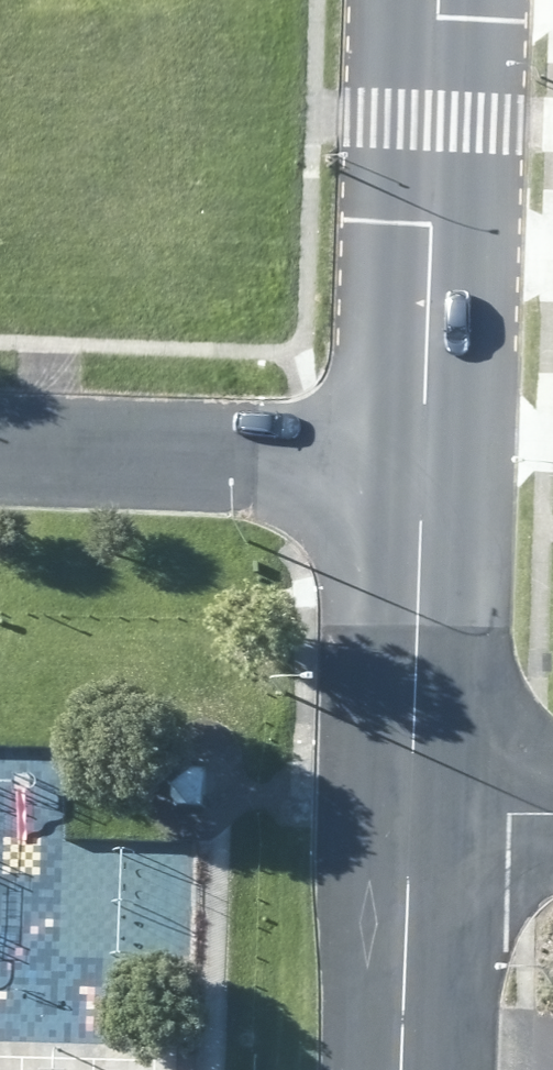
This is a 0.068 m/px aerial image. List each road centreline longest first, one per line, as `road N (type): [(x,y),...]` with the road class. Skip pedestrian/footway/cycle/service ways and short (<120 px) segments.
road 1 (tertiary): [(424,473),(440,0)]
road 2 (residential): [(0,456),(424,473)]
road 3 (tertiary): [(412,812),(424,473)]
road 4 (tertiary): [(403,1069),(412,812)]
road 5 (residential): [(412,812),(552,814)]

